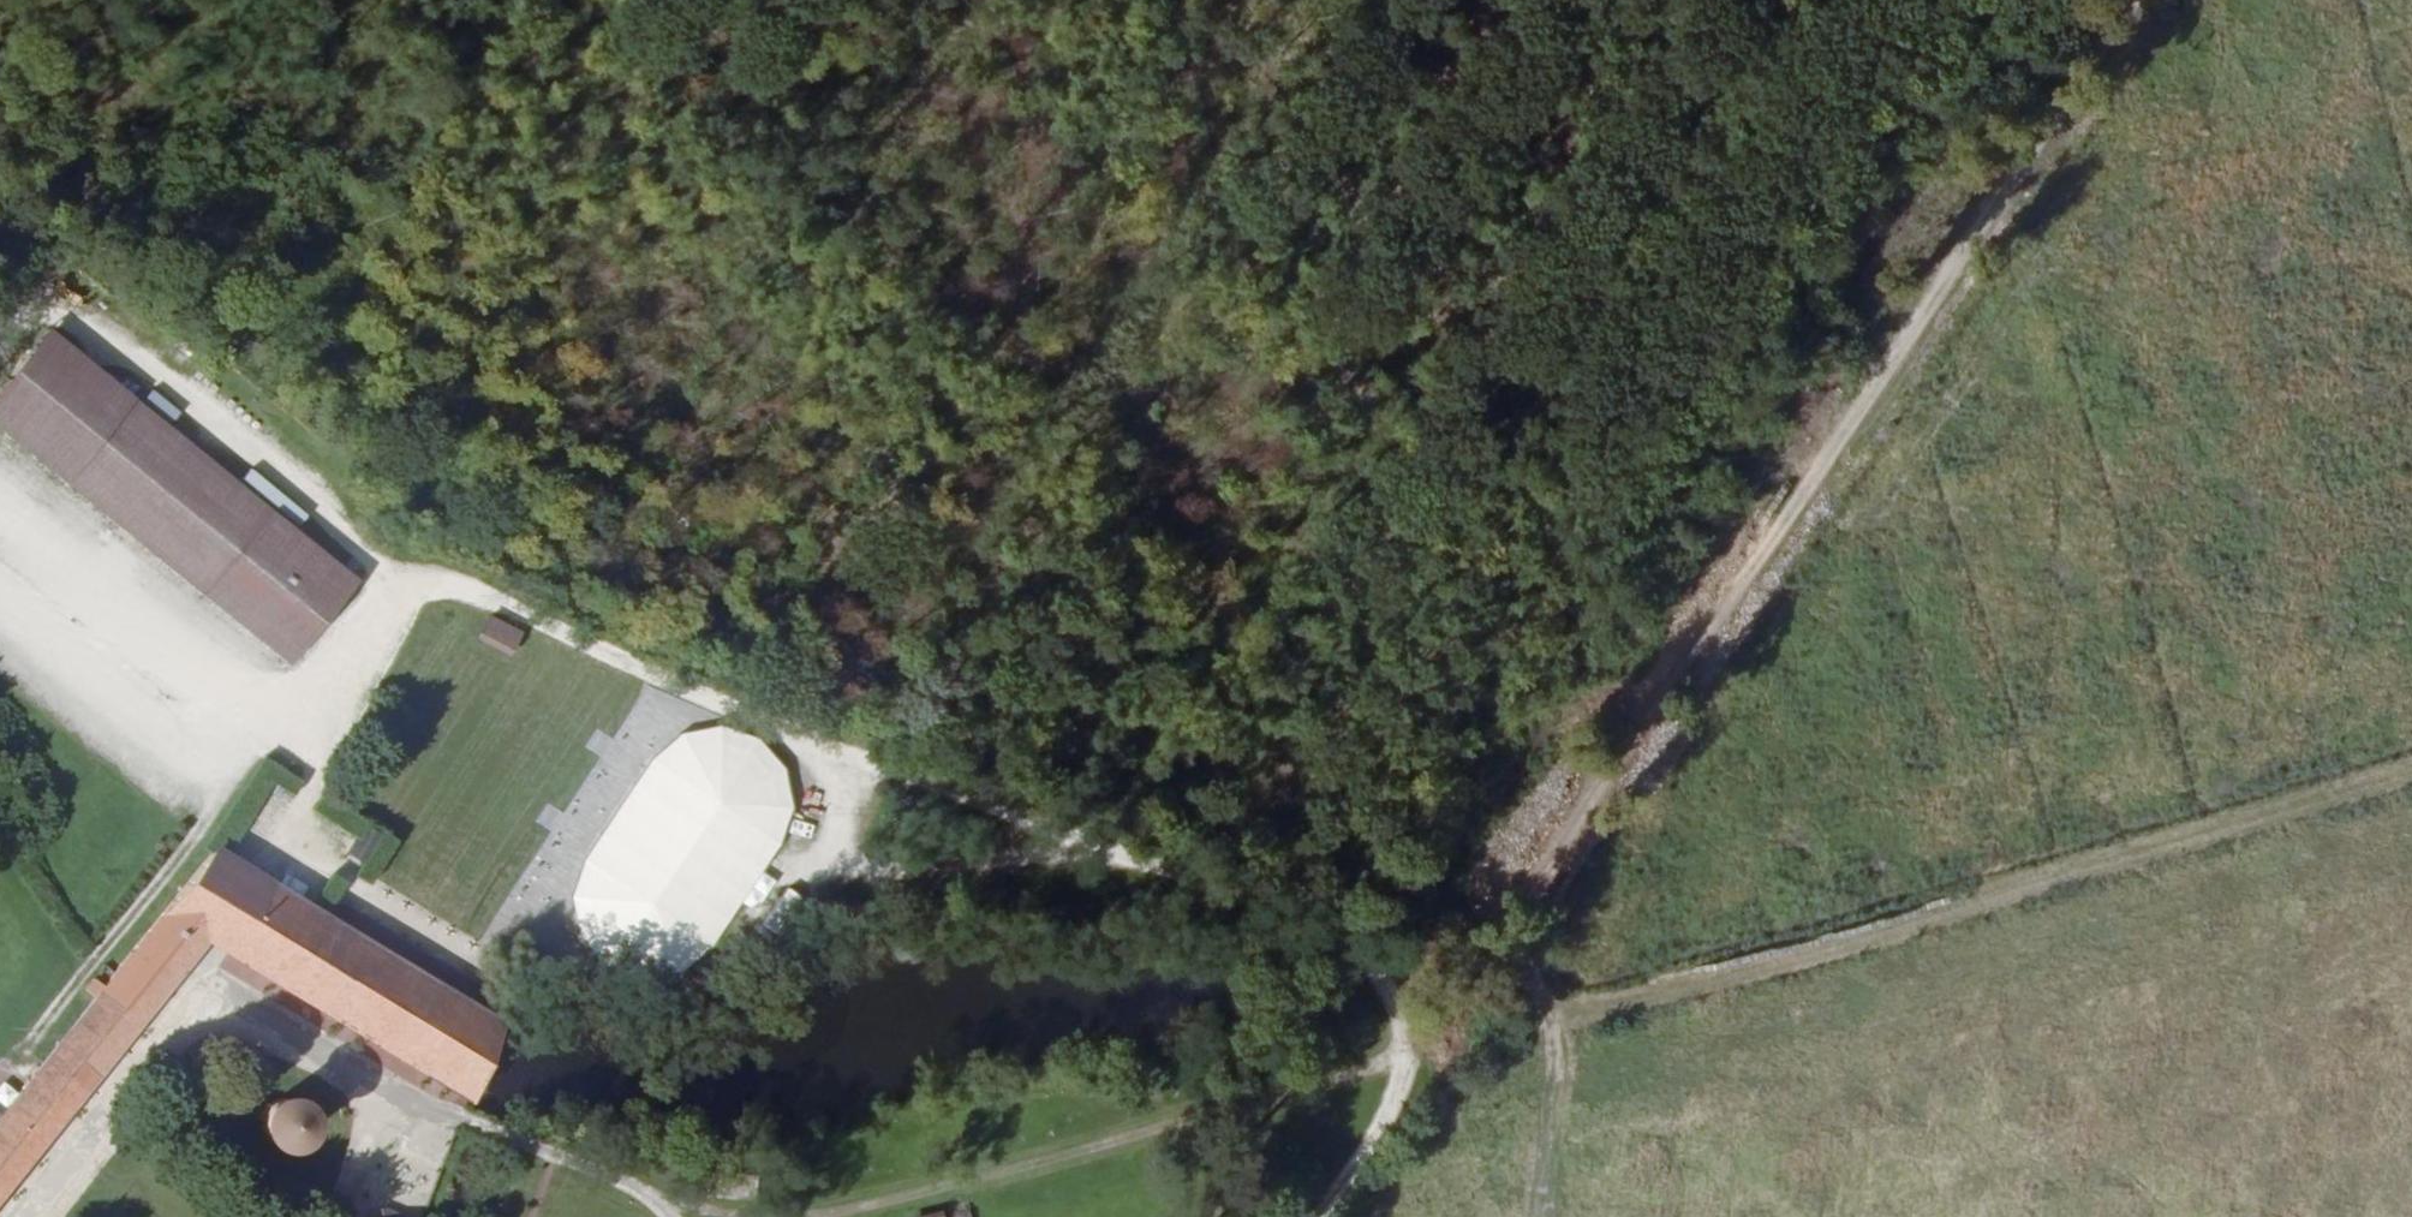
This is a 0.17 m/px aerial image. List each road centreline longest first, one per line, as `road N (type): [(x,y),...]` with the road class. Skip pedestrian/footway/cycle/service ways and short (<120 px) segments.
road 1 (track): [(1326,1216),(1441,1079),(1677,740),(1993,213),(2143,0)]
road 2 (track): [(2411,797),(1441,1079)]
road 3 (track): [(1027,1216),(1441,1079)]
road 4 (track): [(492,1127),(684,1216)]

